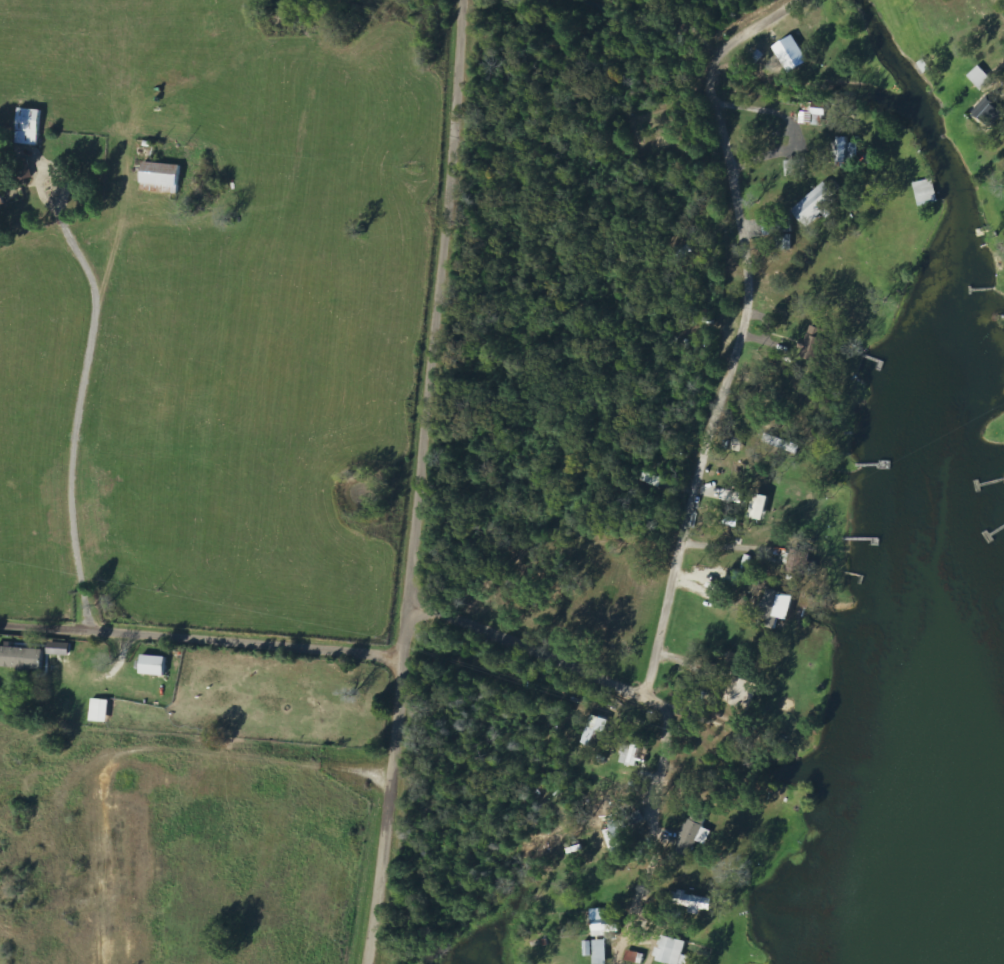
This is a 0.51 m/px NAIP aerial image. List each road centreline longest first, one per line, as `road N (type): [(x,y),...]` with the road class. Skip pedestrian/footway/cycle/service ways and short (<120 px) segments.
road 1 (residential): [(403,636),(446,619),(630,694),(649,681),(749,289),(725,133),(711,95),(712,64),(795,0)]
road 2 (residential): [(468,0),(450,235),(368,963)]
road 3 (residential): [(88,631),(60,433),(81,304),(114,207),(166,134),(257,57),(347,26)]
road 4 (residential): [(398,659),(0,626)]

